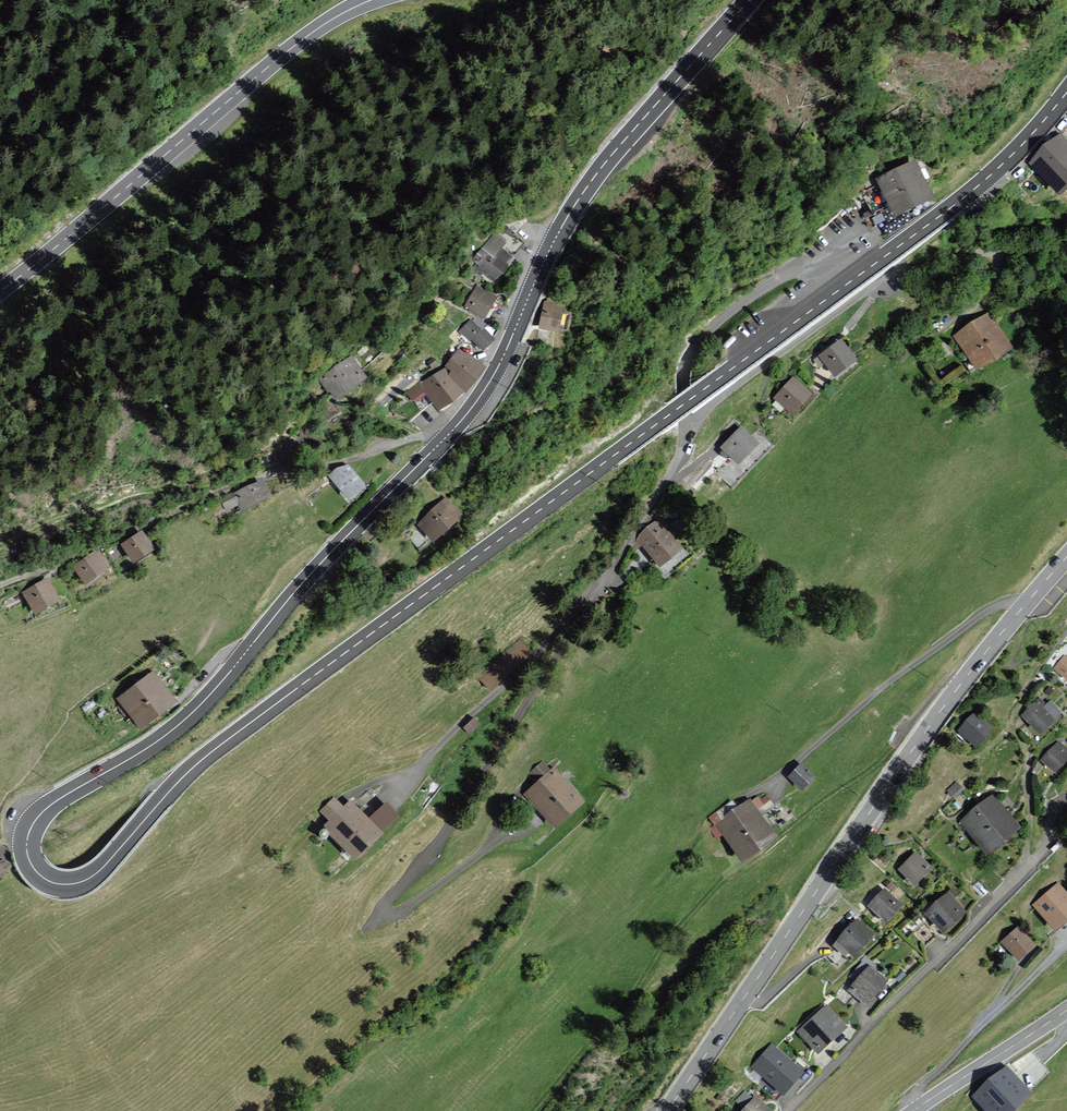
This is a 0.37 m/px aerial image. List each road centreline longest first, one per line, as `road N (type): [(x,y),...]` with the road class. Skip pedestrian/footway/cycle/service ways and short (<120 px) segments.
road 1 (secondary): [(750,0),(588,186),(473,406),(299,587),(195,710),(37,817),(27,845),(35,870),(59,884),(95,875),(202,760),(832,295)]
road 2 (residential): [(832,295),(813,274),(789,274),(727,315),(694,349),(683,376),(685,444),(677,464),(607,580),(546,645),(553,658),(544,676),(431,856),(389,896),(387,910),(403,912),(534,821)]
road 3 (secondary): [(1066,556),(939,713),(668,1110)]
road 4 (secondary): [(0,292),(290,49),(374,0)]
road 5 (residential): [(1065,794),(1043,852),(791,1110)]
road 6 (secondary): [(832,295),(989,177),(1066,93)]
road 7 (track): [(0,588),(285,467)]
road 8 (secondary): [(914,1110),(1066,1010)]

